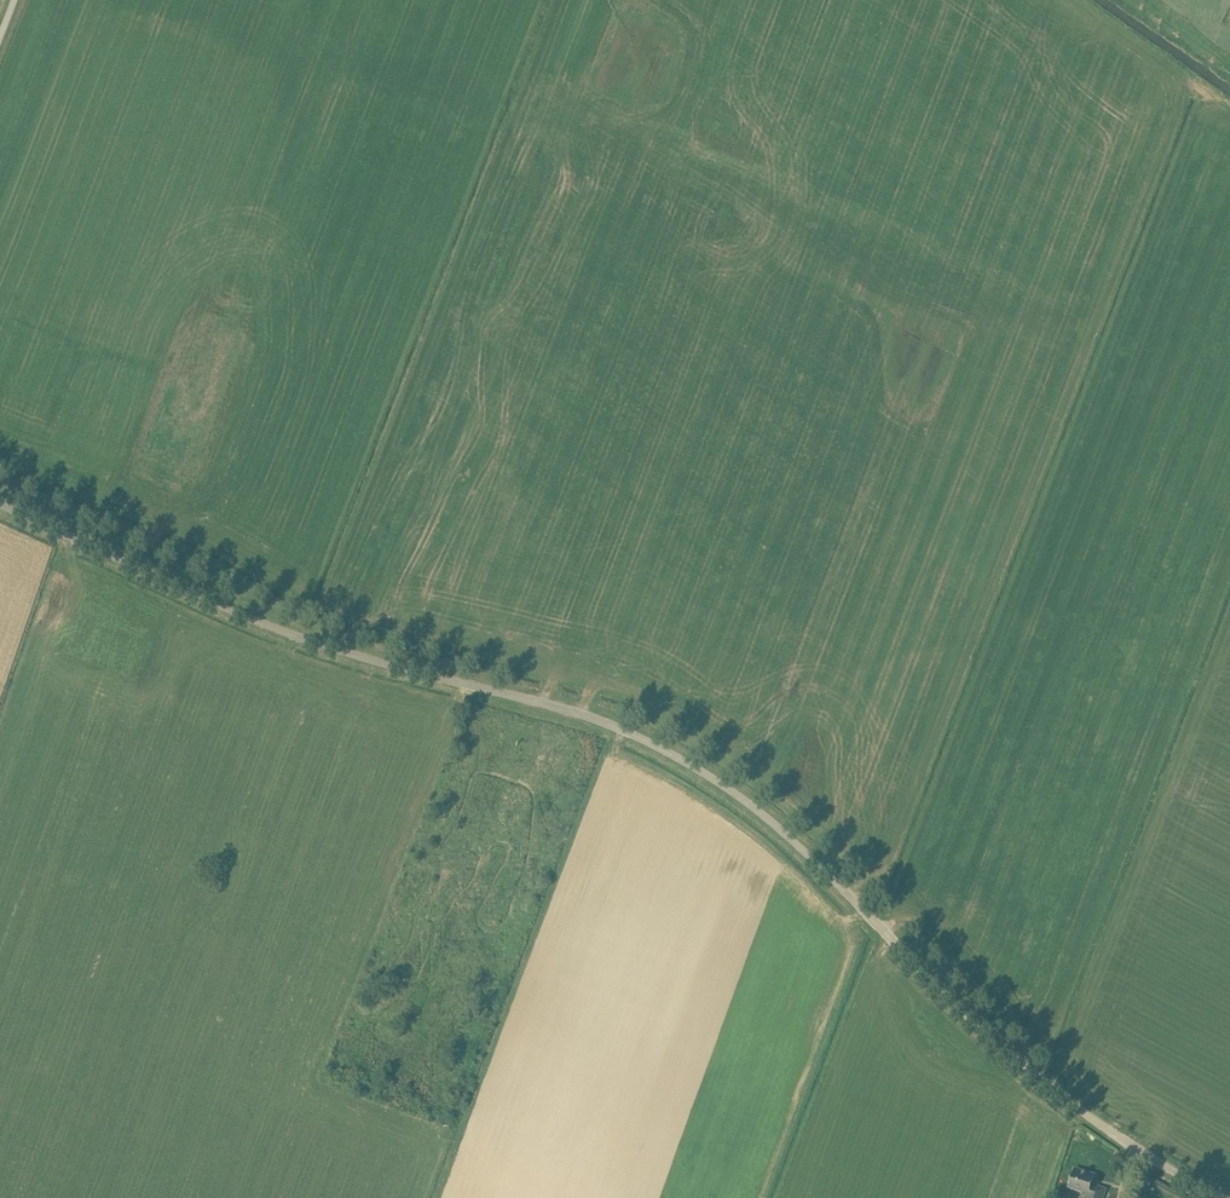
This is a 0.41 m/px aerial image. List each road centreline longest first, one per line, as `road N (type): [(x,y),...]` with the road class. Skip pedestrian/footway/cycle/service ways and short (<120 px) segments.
road 1 (unclassified): [(1219,1197),(1043,1083),(792,842),(654,747),(567,713),(240,616),(0,507)]

